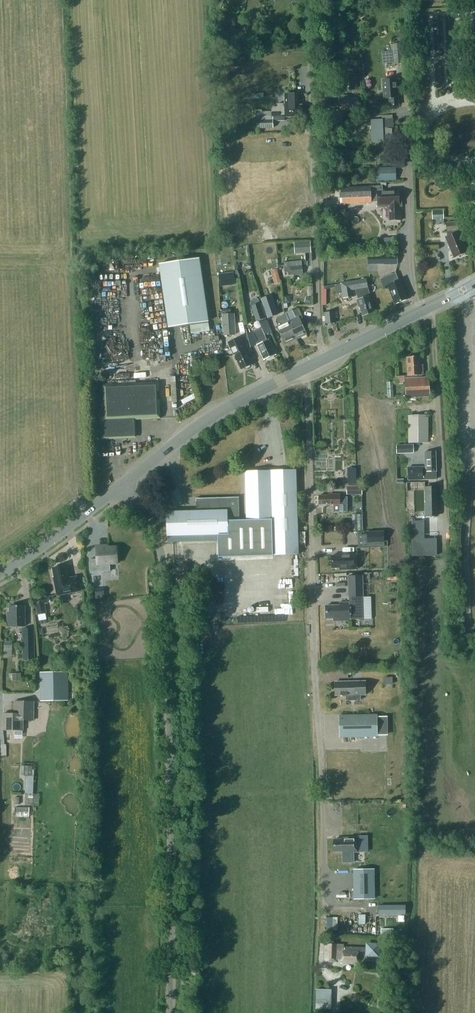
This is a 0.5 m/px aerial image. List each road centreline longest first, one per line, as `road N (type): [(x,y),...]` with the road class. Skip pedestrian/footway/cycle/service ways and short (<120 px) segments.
road 1 (unclassified): [(171,1012),(164,576),(156,538),(122,486)]
road 2 (residential): [(303,369),(323,817)]
road 3 (residential): [(445,532),(432,306)]
road 4 (tertiary): [(122,486),(197,427),(303,369)]
road 5 (tertiary): [(0,573),(122,486)]
road 6 (tertiary): [(303,369),(432,306)]

